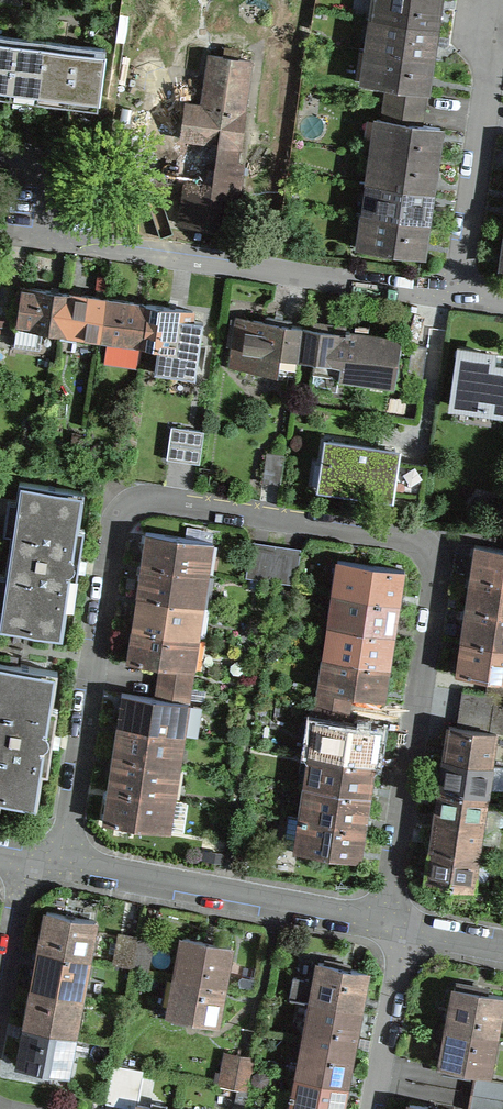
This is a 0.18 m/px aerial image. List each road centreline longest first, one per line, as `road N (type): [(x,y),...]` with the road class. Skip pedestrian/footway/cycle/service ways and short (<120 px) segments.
road 1 (residential): [(388,923),(437,573),(399,536),(158,501),(134,500),(115,515),(106,533),(67,865)]
road 2 (residential): [(502,298),(50,238),(60,159),(0,150)]
road 3 (residential): [(388,923),(67,865)]
road 4 (residential): [(408,925),(374,1108)]
road 5 (residential): [(22,861),(0,986)]

